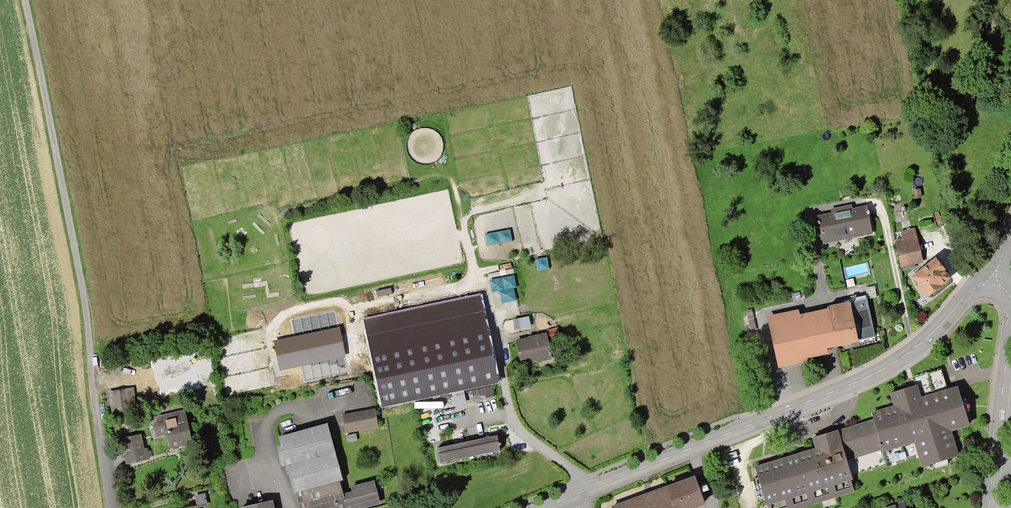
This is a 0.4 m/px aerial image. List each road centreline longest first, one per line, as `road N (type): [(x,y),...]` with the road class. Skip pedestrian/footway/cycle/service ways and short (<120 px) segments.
road 1 (tertiary): [(544,507),(852,384),(928,337),(973,289),(994,284)]
road 2 (track): [(24,0),(85,298),(96,414)]
road 3 (tertiary): [(1010,318),(990,507)]

